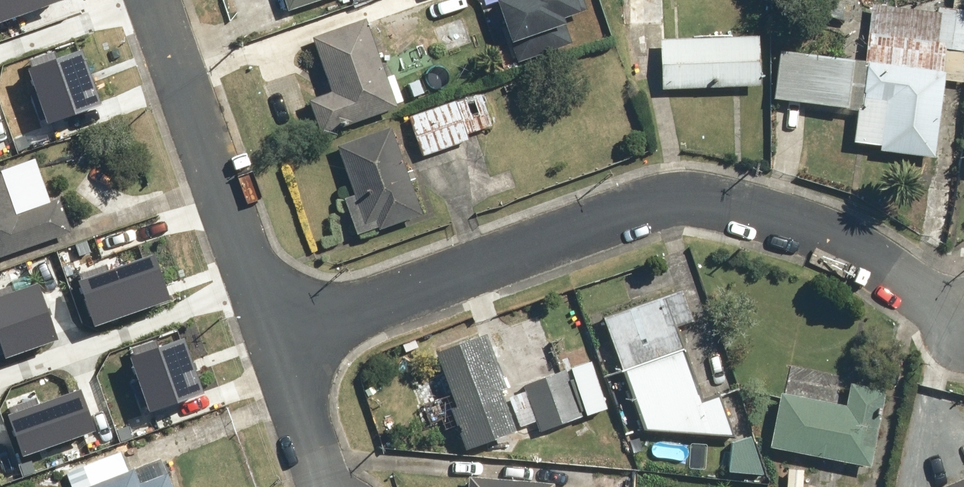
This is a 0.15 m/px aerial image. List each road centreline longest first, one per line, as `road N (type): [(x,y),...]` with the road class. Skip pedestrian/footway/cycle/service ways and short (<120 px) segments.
road 1 (residential): [(963,320),(826,234),(698,198),(644,204),(272,339)]
road 2 (residential): [(272,339),(152,0)]
road 3 (residential): [(324,486),(272,339)]

